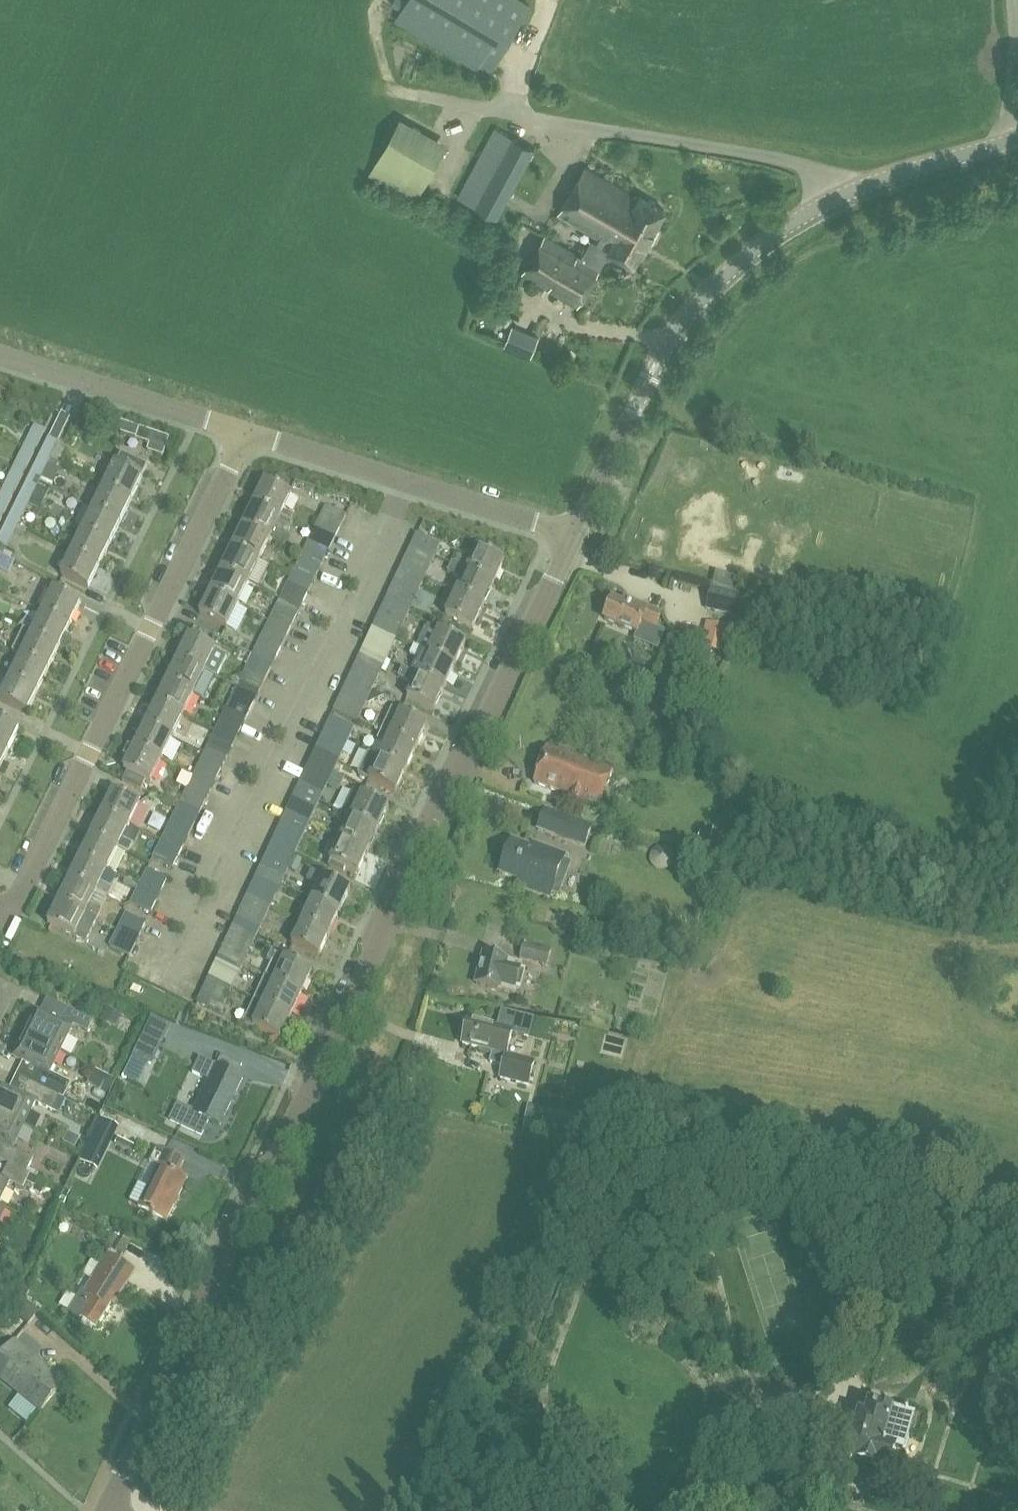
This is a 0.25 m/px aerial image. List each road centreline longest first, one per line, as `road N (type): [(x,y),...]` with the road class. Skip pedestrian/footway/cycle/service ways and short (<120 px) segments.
road 1 (tertiary): [(106,1510),(574,536)]
road 2 (tertiary): [(574,536),(678,330),(736,265),(856,190),(1017,140)]
road 3 (residential): [(247,432),(7,915)]
road 4 (track): [(0,10),(424,95)]
road 5 (residential): [(574,536),(247,432)]
road 6 (residential): [(247,432),(0,352)]
road 7 (track): [(666,1510),(706,1456),(799,1419)]

